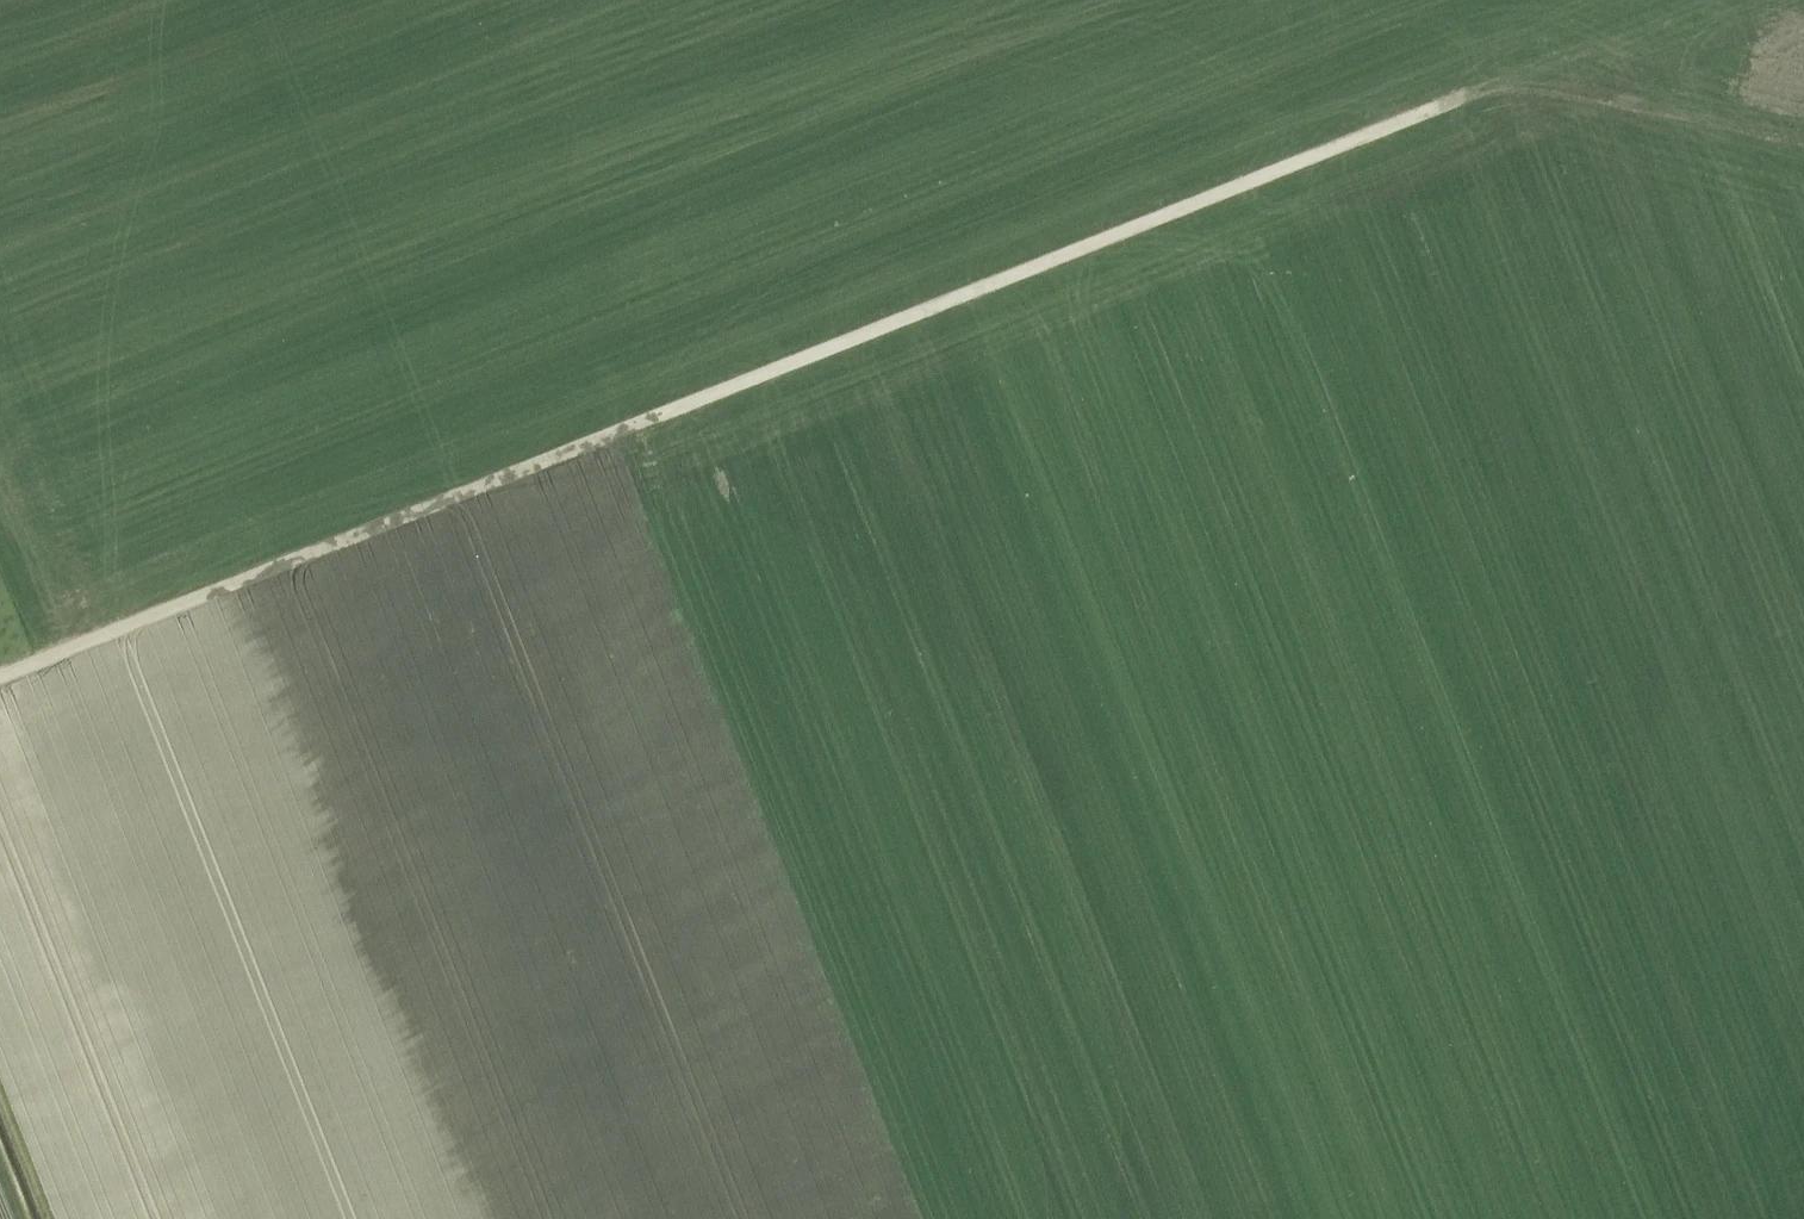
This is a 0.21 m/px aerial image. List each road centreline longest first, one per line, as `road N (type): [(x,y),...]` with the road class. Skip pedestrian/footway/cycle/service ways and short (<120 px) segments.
road 1 (track): [(0,676),(1459,96)]

